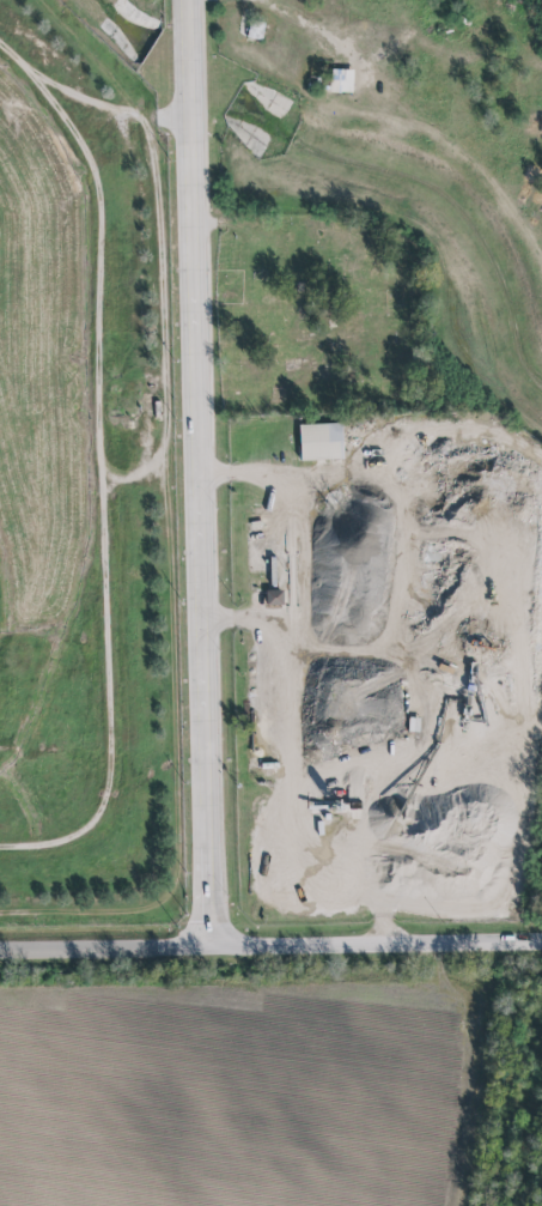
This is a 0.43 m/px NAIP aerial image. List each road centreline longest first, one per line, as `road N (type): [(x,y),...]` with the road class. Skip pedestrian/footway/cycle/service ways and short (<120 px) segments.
road 1 (track): [(153,126),(179,890),(144,916),(0,915)]
road 2 (residential): [(212,946),(192,0)]
road 3 (track): [(0,45),(54,93),(111,194),(117,801),(89,840),(0,844)]
road 4 (residential): [(0,949),(541,939)]
road 5 (track): [(55,0),(153,126),(194,110)]

